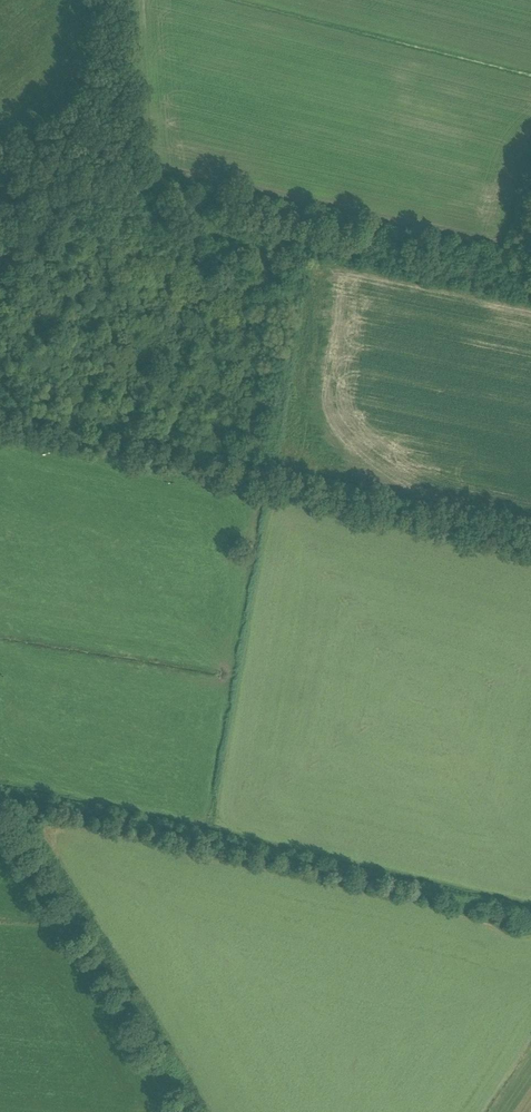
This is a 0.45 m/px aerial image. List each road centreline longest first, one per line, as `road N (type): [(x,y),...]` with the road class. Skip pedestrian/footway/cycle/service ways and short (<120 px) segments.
road 1 (track): [(0,423),(530,544)]

